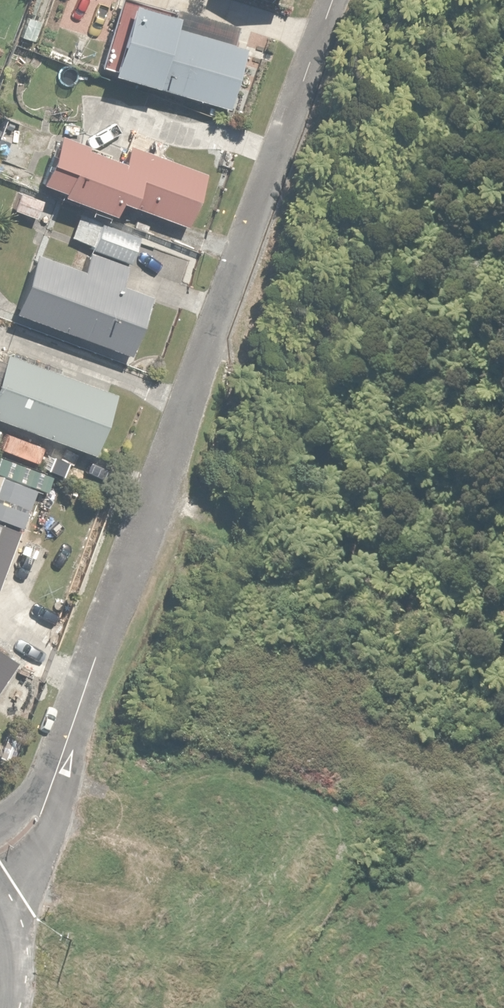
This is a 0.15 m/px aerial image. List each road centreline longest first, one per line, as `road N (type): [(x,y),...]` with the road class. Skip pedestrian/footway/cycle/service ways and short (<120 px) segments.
road 1 (residential): [(0,849),(46,803),(342,0)]

